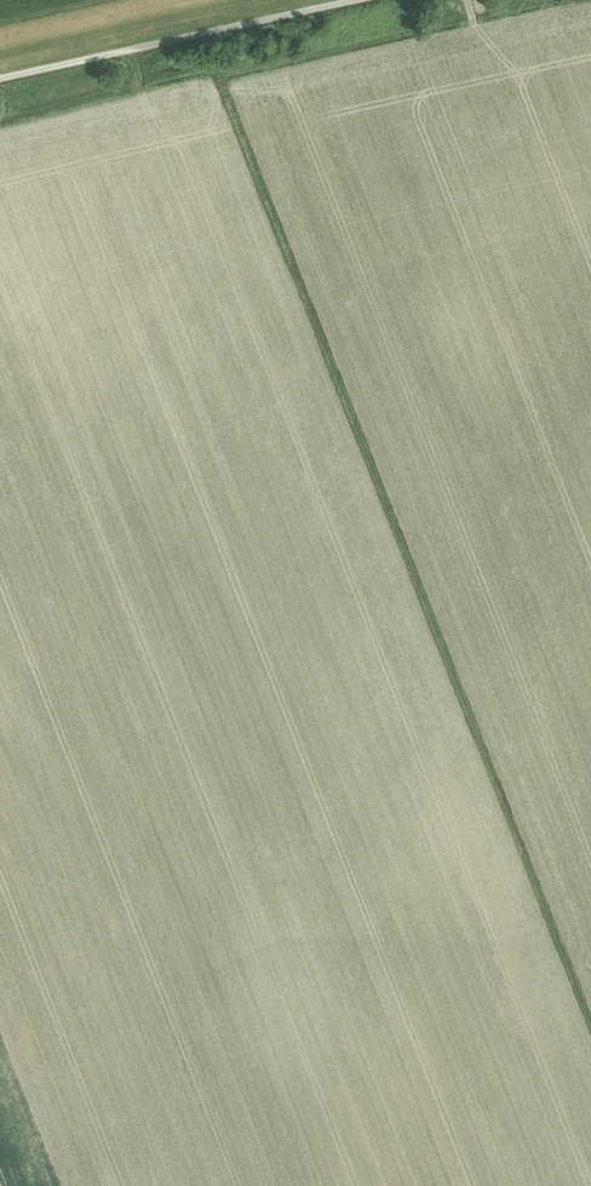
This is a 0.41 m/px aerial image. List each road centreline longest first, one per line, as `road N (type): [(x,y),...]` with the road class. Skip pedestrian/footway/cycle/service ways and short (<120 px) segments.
road 1 (unclassified): [(354,0),(0,78)]

